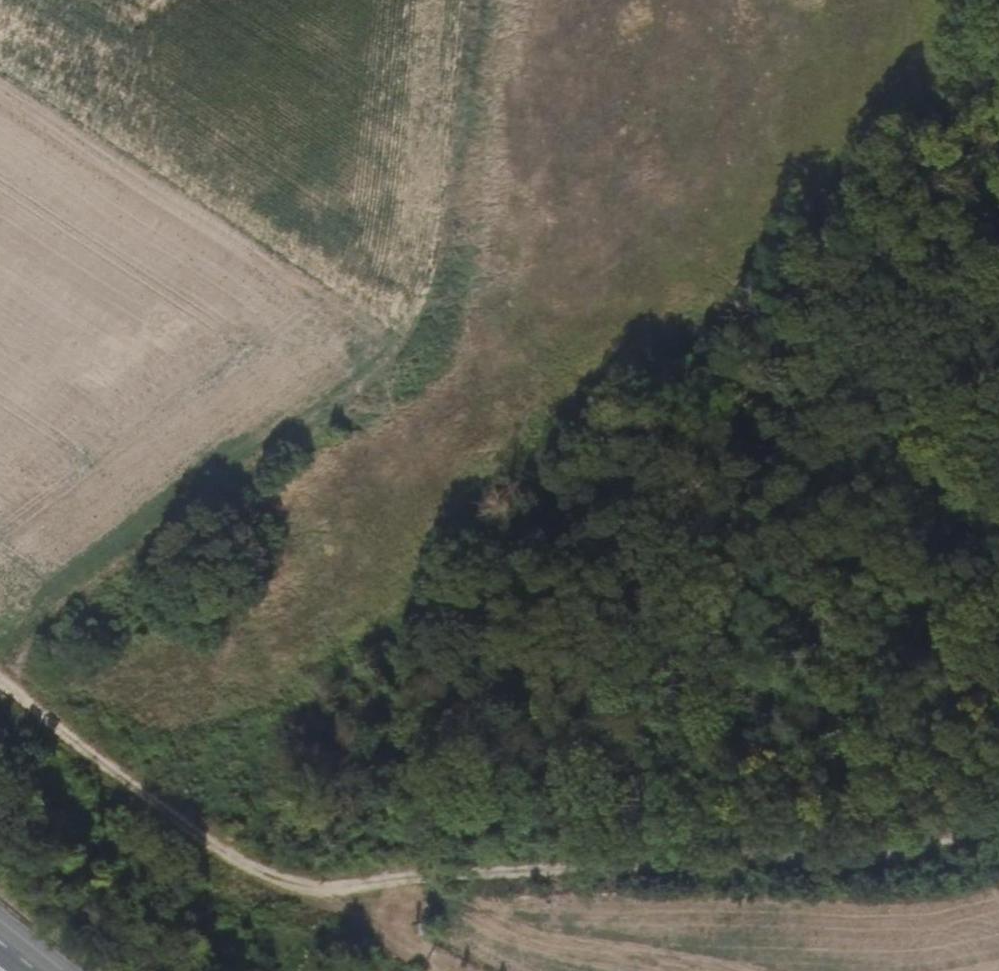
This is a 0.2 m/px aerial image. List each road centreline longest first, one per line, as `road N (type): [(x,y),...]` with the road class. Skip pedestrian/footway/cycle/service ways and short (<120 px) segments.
road 1 (track): [(998,809),(932,834),(858,847),(396,874),(338,888),(227,850),(160,808),(0,679)]
road 2 (track): [(0,652),(432,325),(472,0)]

